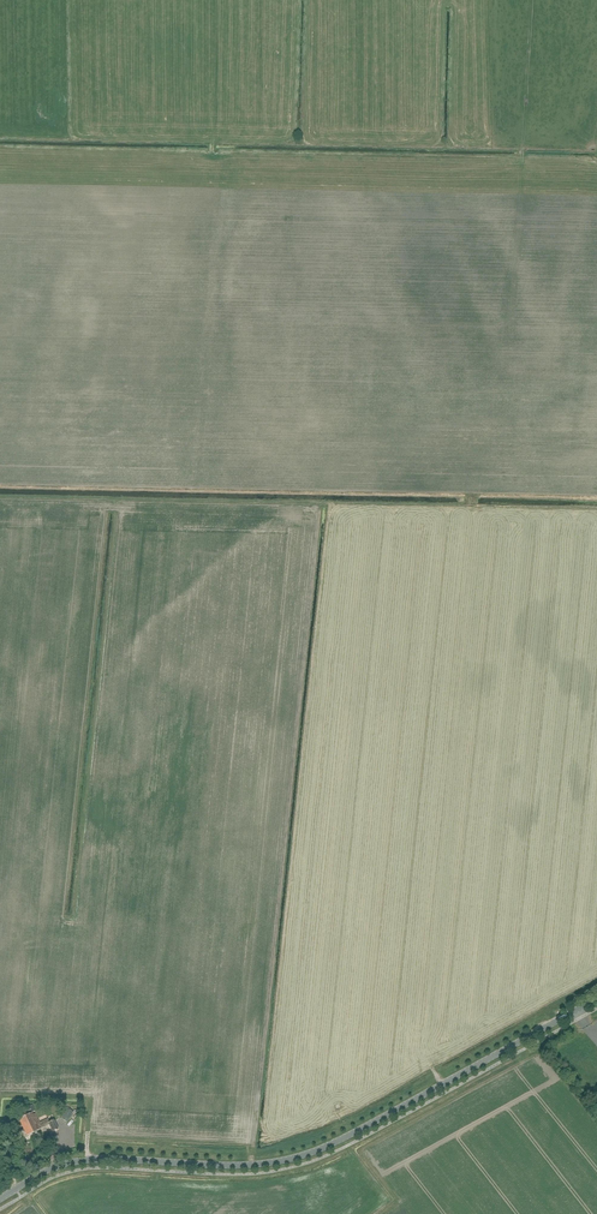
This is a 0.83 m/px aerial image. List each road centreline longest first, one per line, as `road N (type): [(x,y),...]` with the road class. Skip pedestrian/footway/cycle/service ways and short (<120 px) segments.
road 1 (secondary): [(0,1200),(47,1171),(88,1160),(244,1165),(303,1156),(596,999)]

